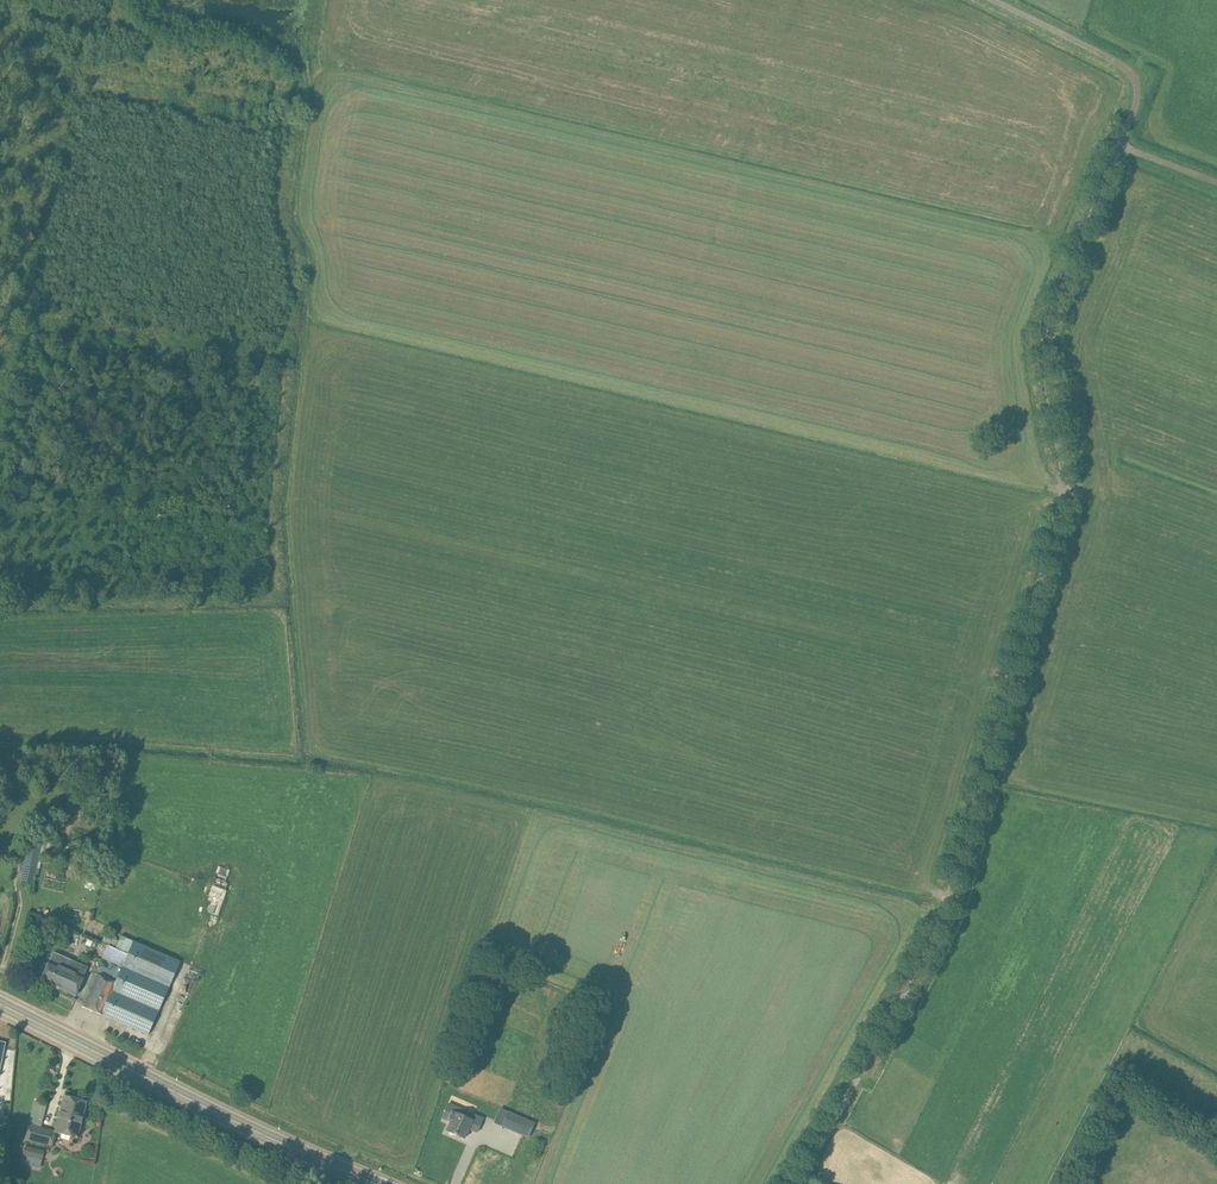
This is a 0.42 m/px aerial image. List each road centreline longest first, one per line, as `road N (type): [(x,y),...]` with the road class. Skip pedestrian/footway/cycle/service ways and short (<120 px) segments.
road 1 (unclassified): [(800,1183),(947,918),(1065,512),(1048,342),(1135,109),(1135,83),(1123,68),(991,0)]
road 2 (secondary): [(376,1183),(0,1004)]

